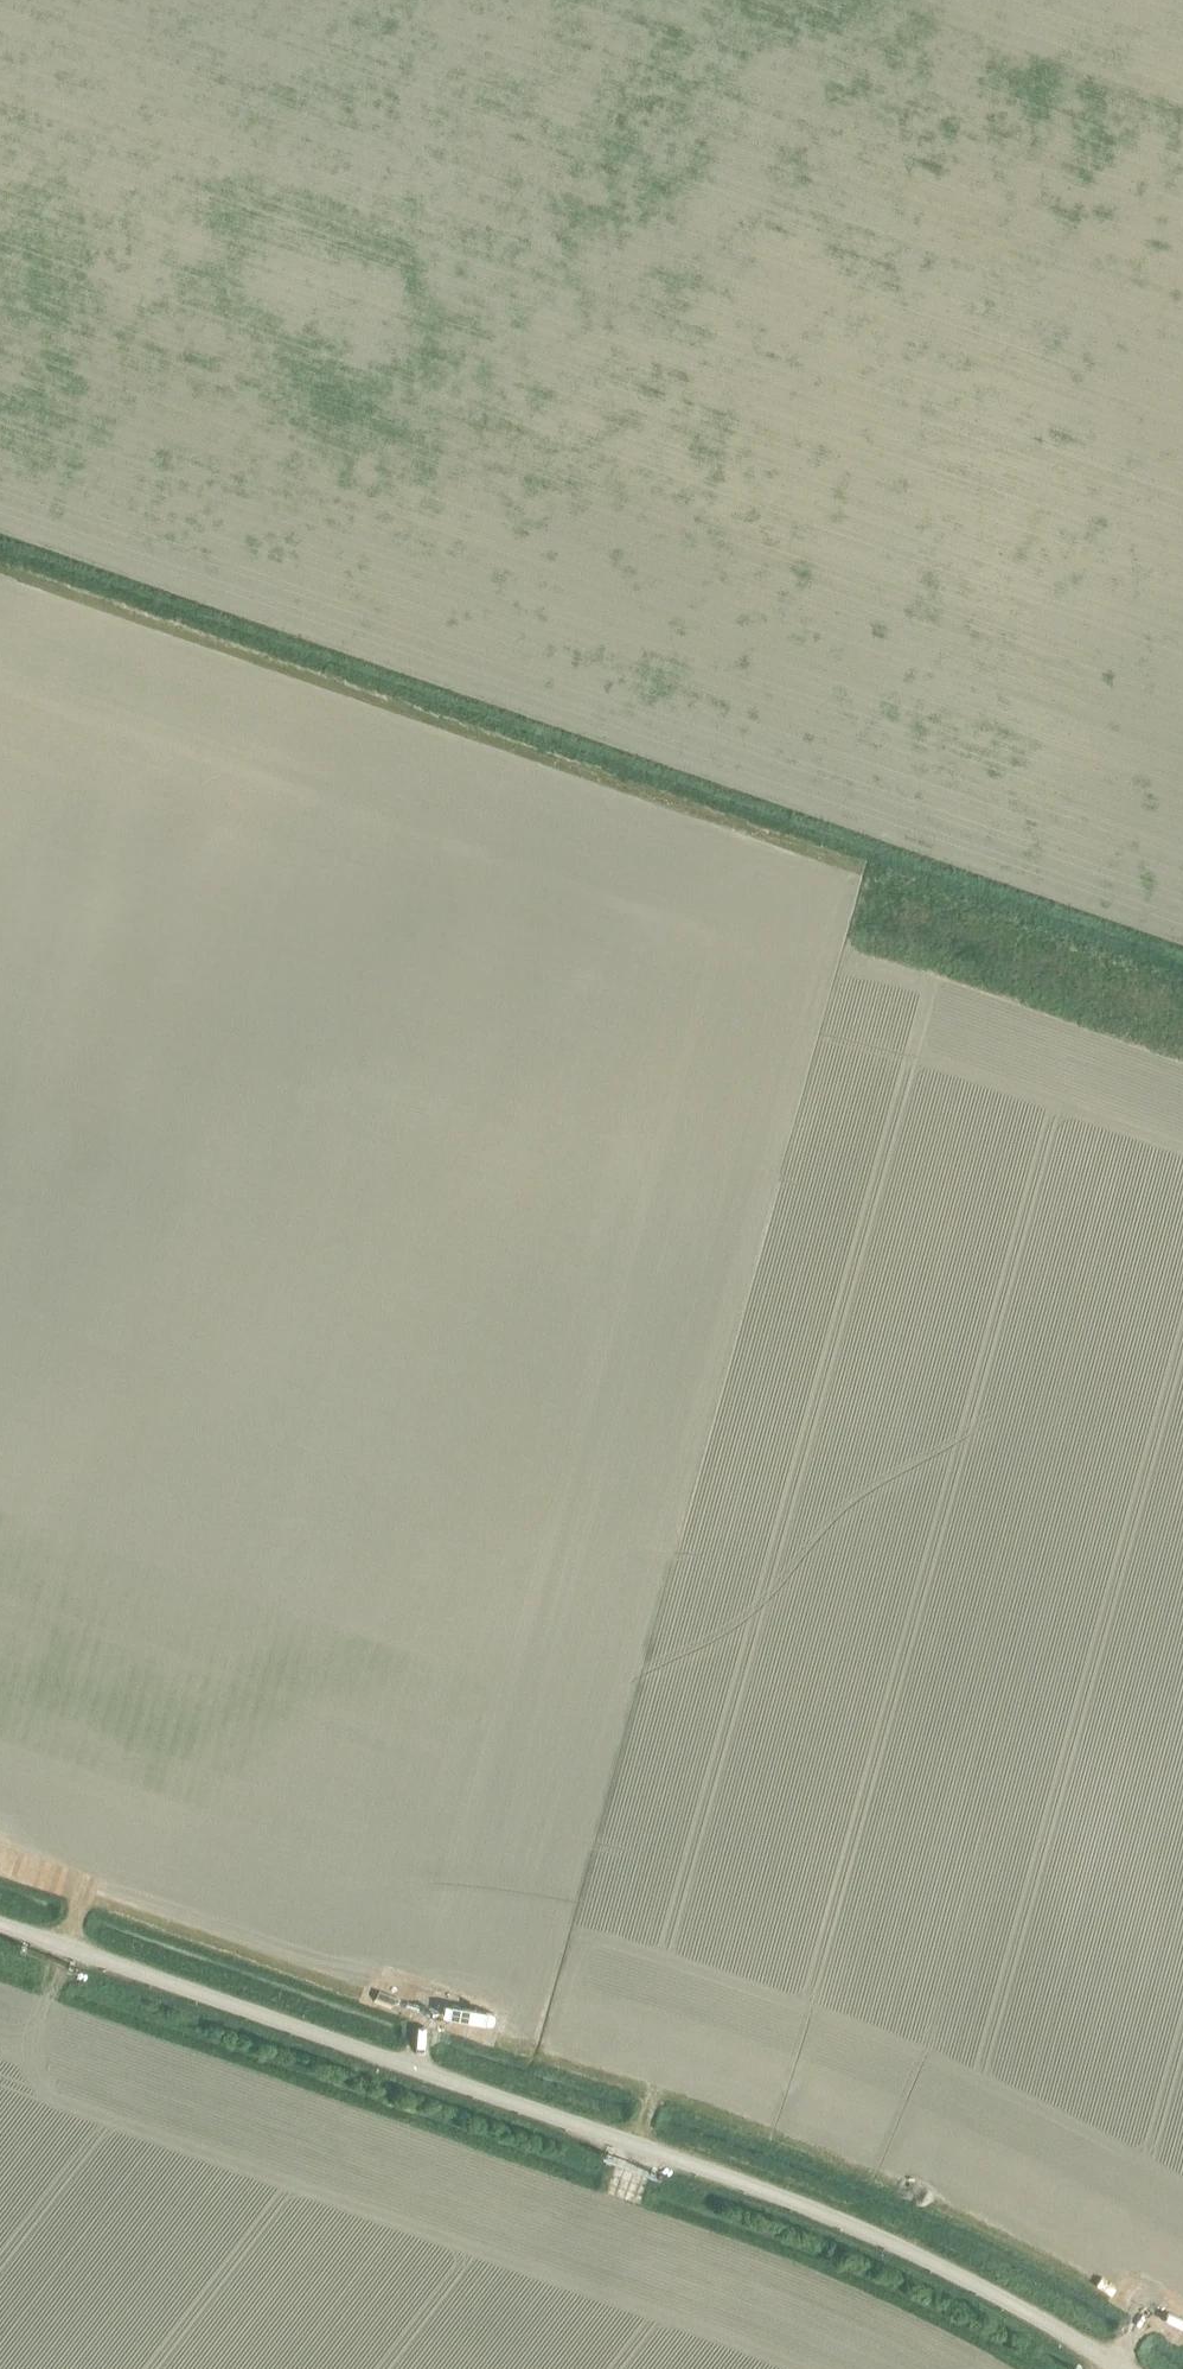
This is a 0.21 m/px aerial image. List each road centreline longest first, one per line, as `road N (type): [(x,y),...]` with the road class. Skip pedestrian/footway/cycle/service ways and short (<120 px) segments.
road 1 (unclassified): [(1121,2368),(904,2244),(678,2152),(0,1921)]

